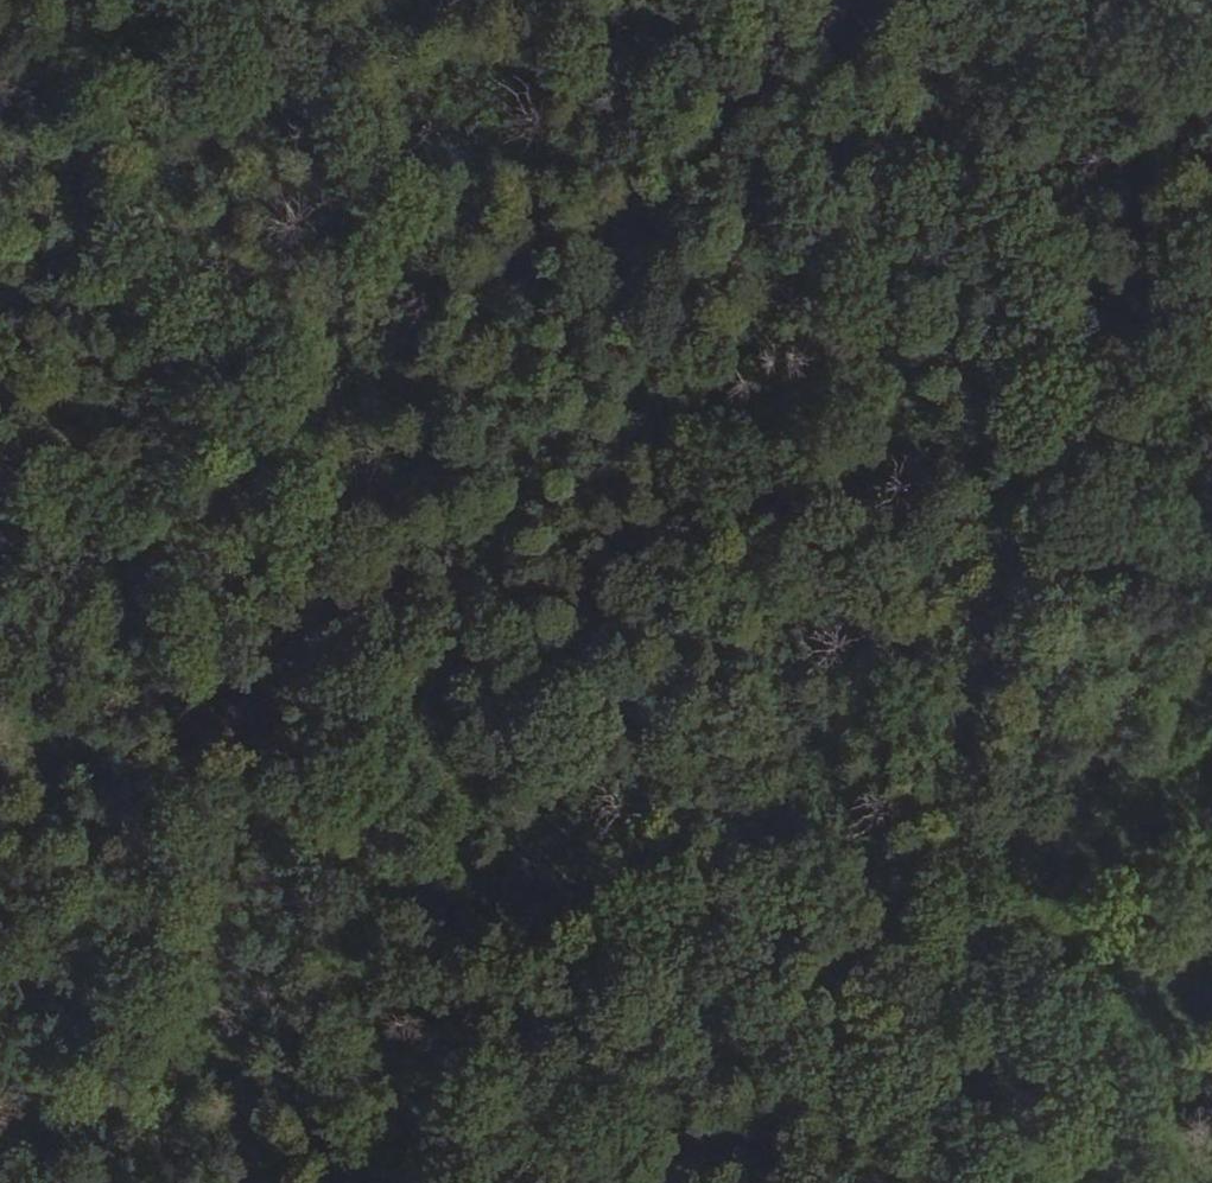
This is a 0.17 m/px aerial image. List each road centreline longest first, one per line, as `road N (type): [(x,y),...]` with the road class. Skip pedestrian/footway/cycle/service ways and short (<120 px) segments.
road 1 (track): [(908,1182),(268,596),(0,379)]

